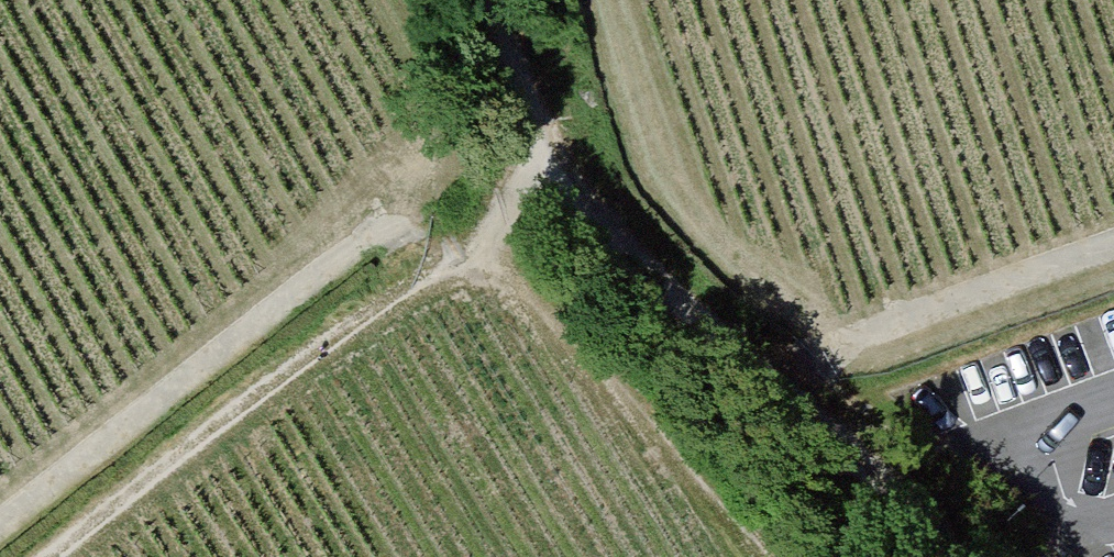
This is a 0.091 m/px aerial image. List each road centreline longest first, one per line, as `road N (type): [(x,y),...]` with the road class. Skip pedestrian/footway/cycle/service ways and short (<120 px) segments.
road 1 (track): [(42,556),(551,168)]
road 2 (track): [(0,522),(380,230),(412,275)]
road 3 (track): [(784,350),(1113,228)]
road 4 (track): [(551,168),(784,350)]
road 5 (track): [(784,350),(970,556)]
road 6 (track): [(551,168),(487,0)]

